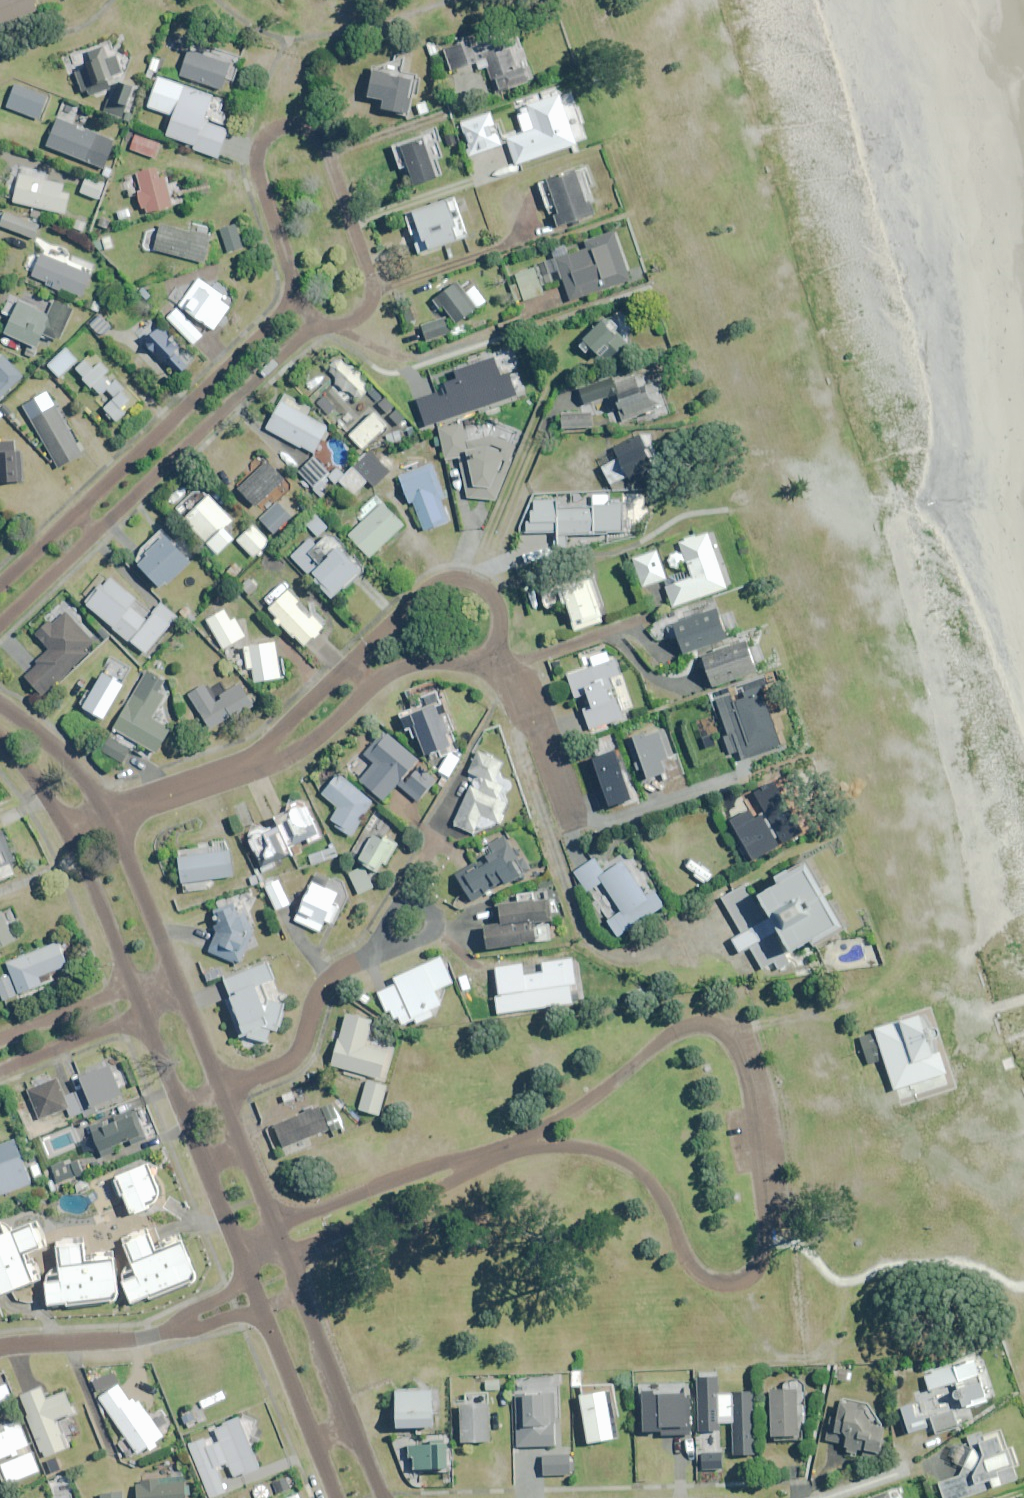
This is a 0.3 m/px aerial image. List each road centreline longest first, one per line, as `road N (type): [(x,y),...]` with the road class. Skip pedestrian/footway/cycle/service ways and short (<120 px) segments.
road 1 (residential): [(295,297),(257,168),(268,135),(282,126),(302,126),(326,145),(370,279),(372,298),(361,315),(343,323),(316,320)]
road 2 (residential): [(76,512),(295,297)]
road 3 (residential): [(316,320),(97,534)]
road 4 (residential): [(350,662),(444,582),(477,585),(495,602),(490,649)]
road 5 (residential): [(223,1089),(295,1058),(314,1001),(334,972),(375,946)]
road 6 (tertiary): [(223,1089),(303,1291)]
road 7 (residential): [(575,829),(541,741),(490,649)]
road 8 (tertiary): [(247,1276),(181,1105)]
road 9 (residential): [(0,1349),(174,1330)]
road 10 (tertiary): [(107,813),(171,967)]
road 11 (tertiary): [(132,984),(69,831)]
road 12 (residential): [(375,946),(404,895),(414,895),(437,924),(432,935),(398,950)]
road 13 (residential): [(144,1015),(0,1071)]
road 14 (residential): [(107,813),(252,766)]
road 15 (tertiary): [(0,708),(75,765),(107,813)]
road 16 (residential): [(374,681),(308,744),(252,766)]
road 17 (residential): [(252,766),(278,728),(350,662)]
road 18 (residential): [(0,1037),(132,984)]
road 19 (tertiary): [(310,1437),(260,1306)]
road 20 (tertiary): [(303,1291),(352,1419)]
road 21 (residential): [(97,534),(0,628)]
road 22 (residential): [(490,649),(469,660),(413,662),(374,681)]

